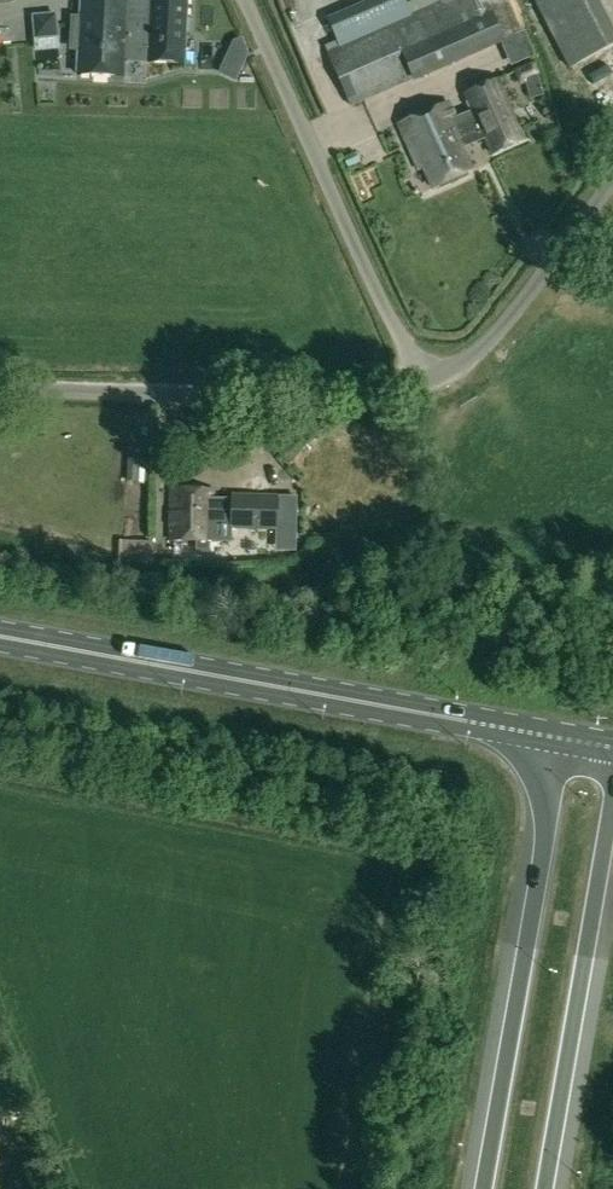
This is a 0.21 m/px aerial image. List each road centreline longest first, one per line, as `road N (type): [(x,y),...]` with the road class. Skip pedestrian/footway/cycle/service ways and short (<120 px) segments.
road 1 (primary): [(562,739),(0,636)]
road 2 (motorway): [(562,739),(482,1188)]
road 3 (unclassified): [(421,386),(242,0)]
road 4 (unclassified): [(0,389),(346,398),(421,386)]
road 5 (motorway): [(545,1188),(612,795)]
road 6 (unclassified): [(421,386),(481,350),(612,180)]

